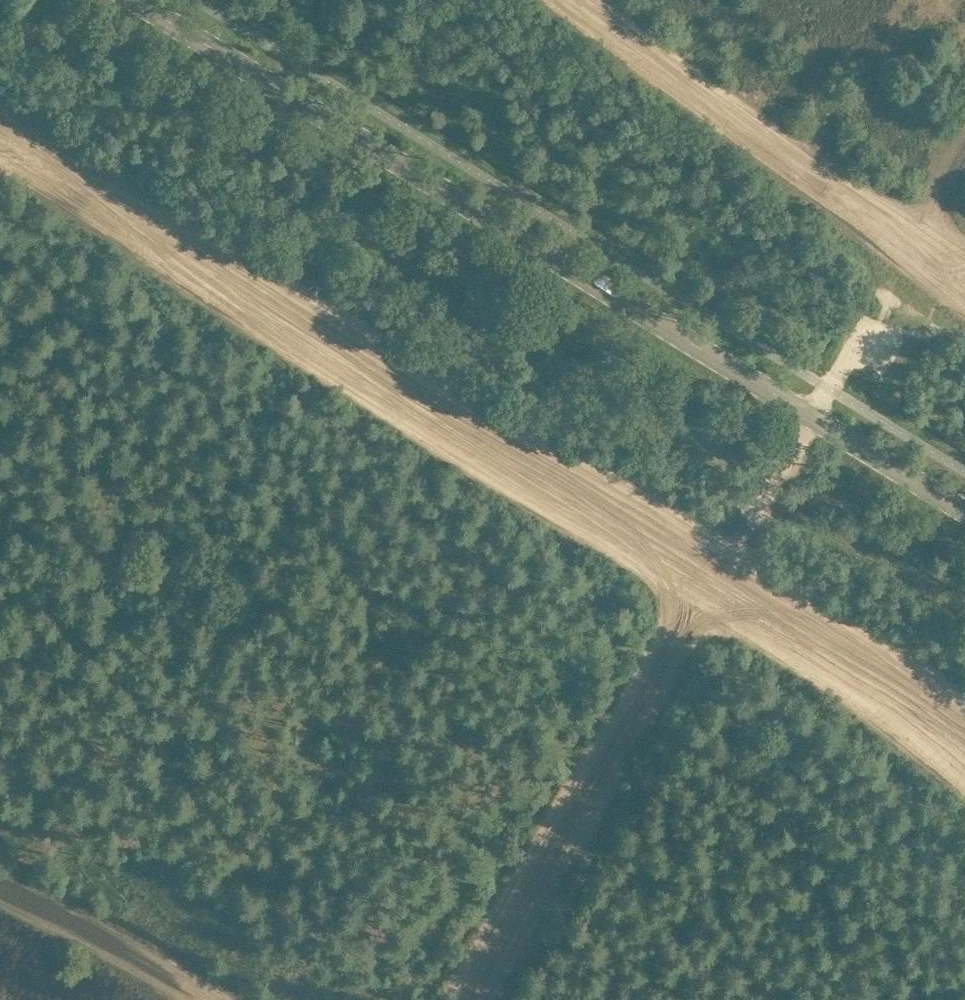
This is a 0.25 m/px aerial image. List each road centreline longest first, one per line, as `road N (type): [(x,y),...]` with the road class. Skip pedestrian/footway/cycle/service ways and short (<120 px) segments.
road 1 (track): [(964,744),(938,716),(0,123)]
road 2 (tertiary): [(964,503),(145,0)]
road 3 (track): [(457,999),(716,576)]
road 4 (track): [(964,276),(585,0)]

